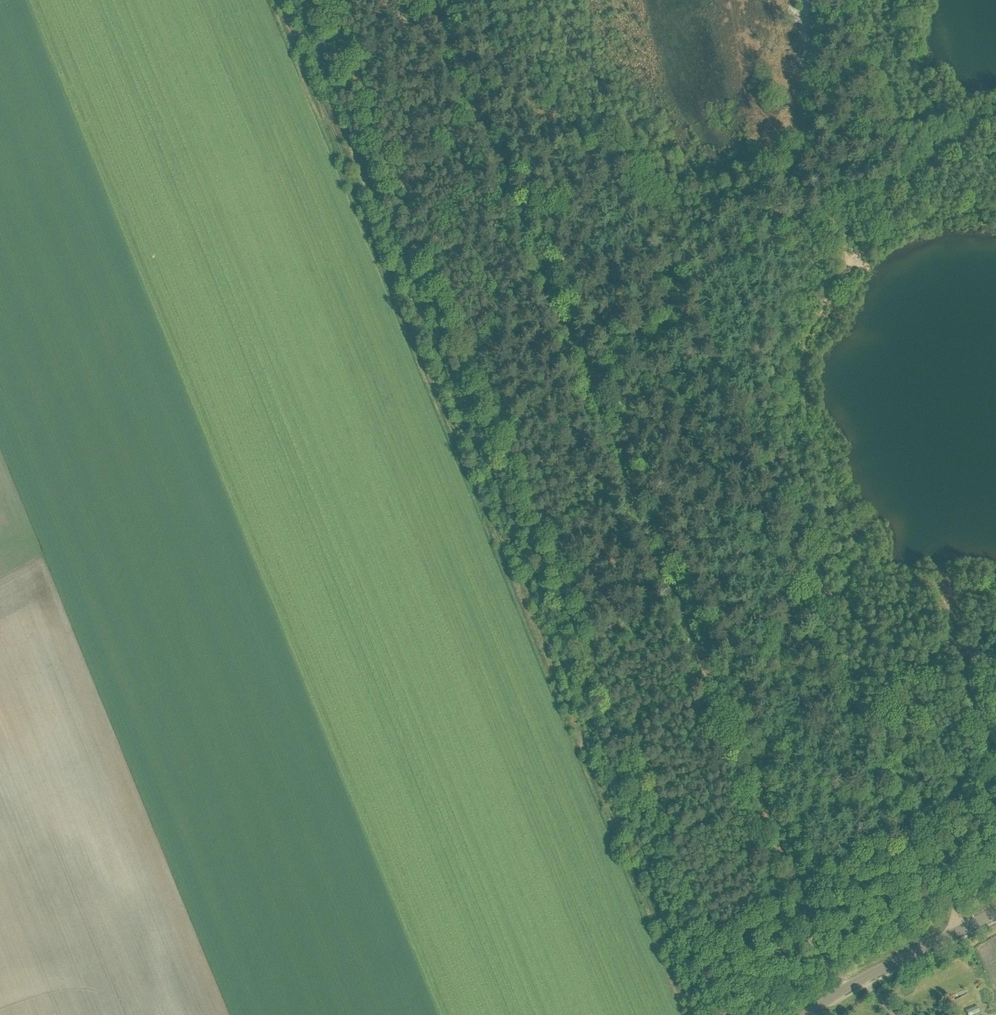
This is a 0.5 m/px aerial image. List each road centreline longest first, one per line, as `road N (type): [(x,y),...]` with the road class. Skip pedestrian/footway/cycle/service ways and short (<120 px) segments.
road 1 (unclassified): [(807,1014),(995,914)]

